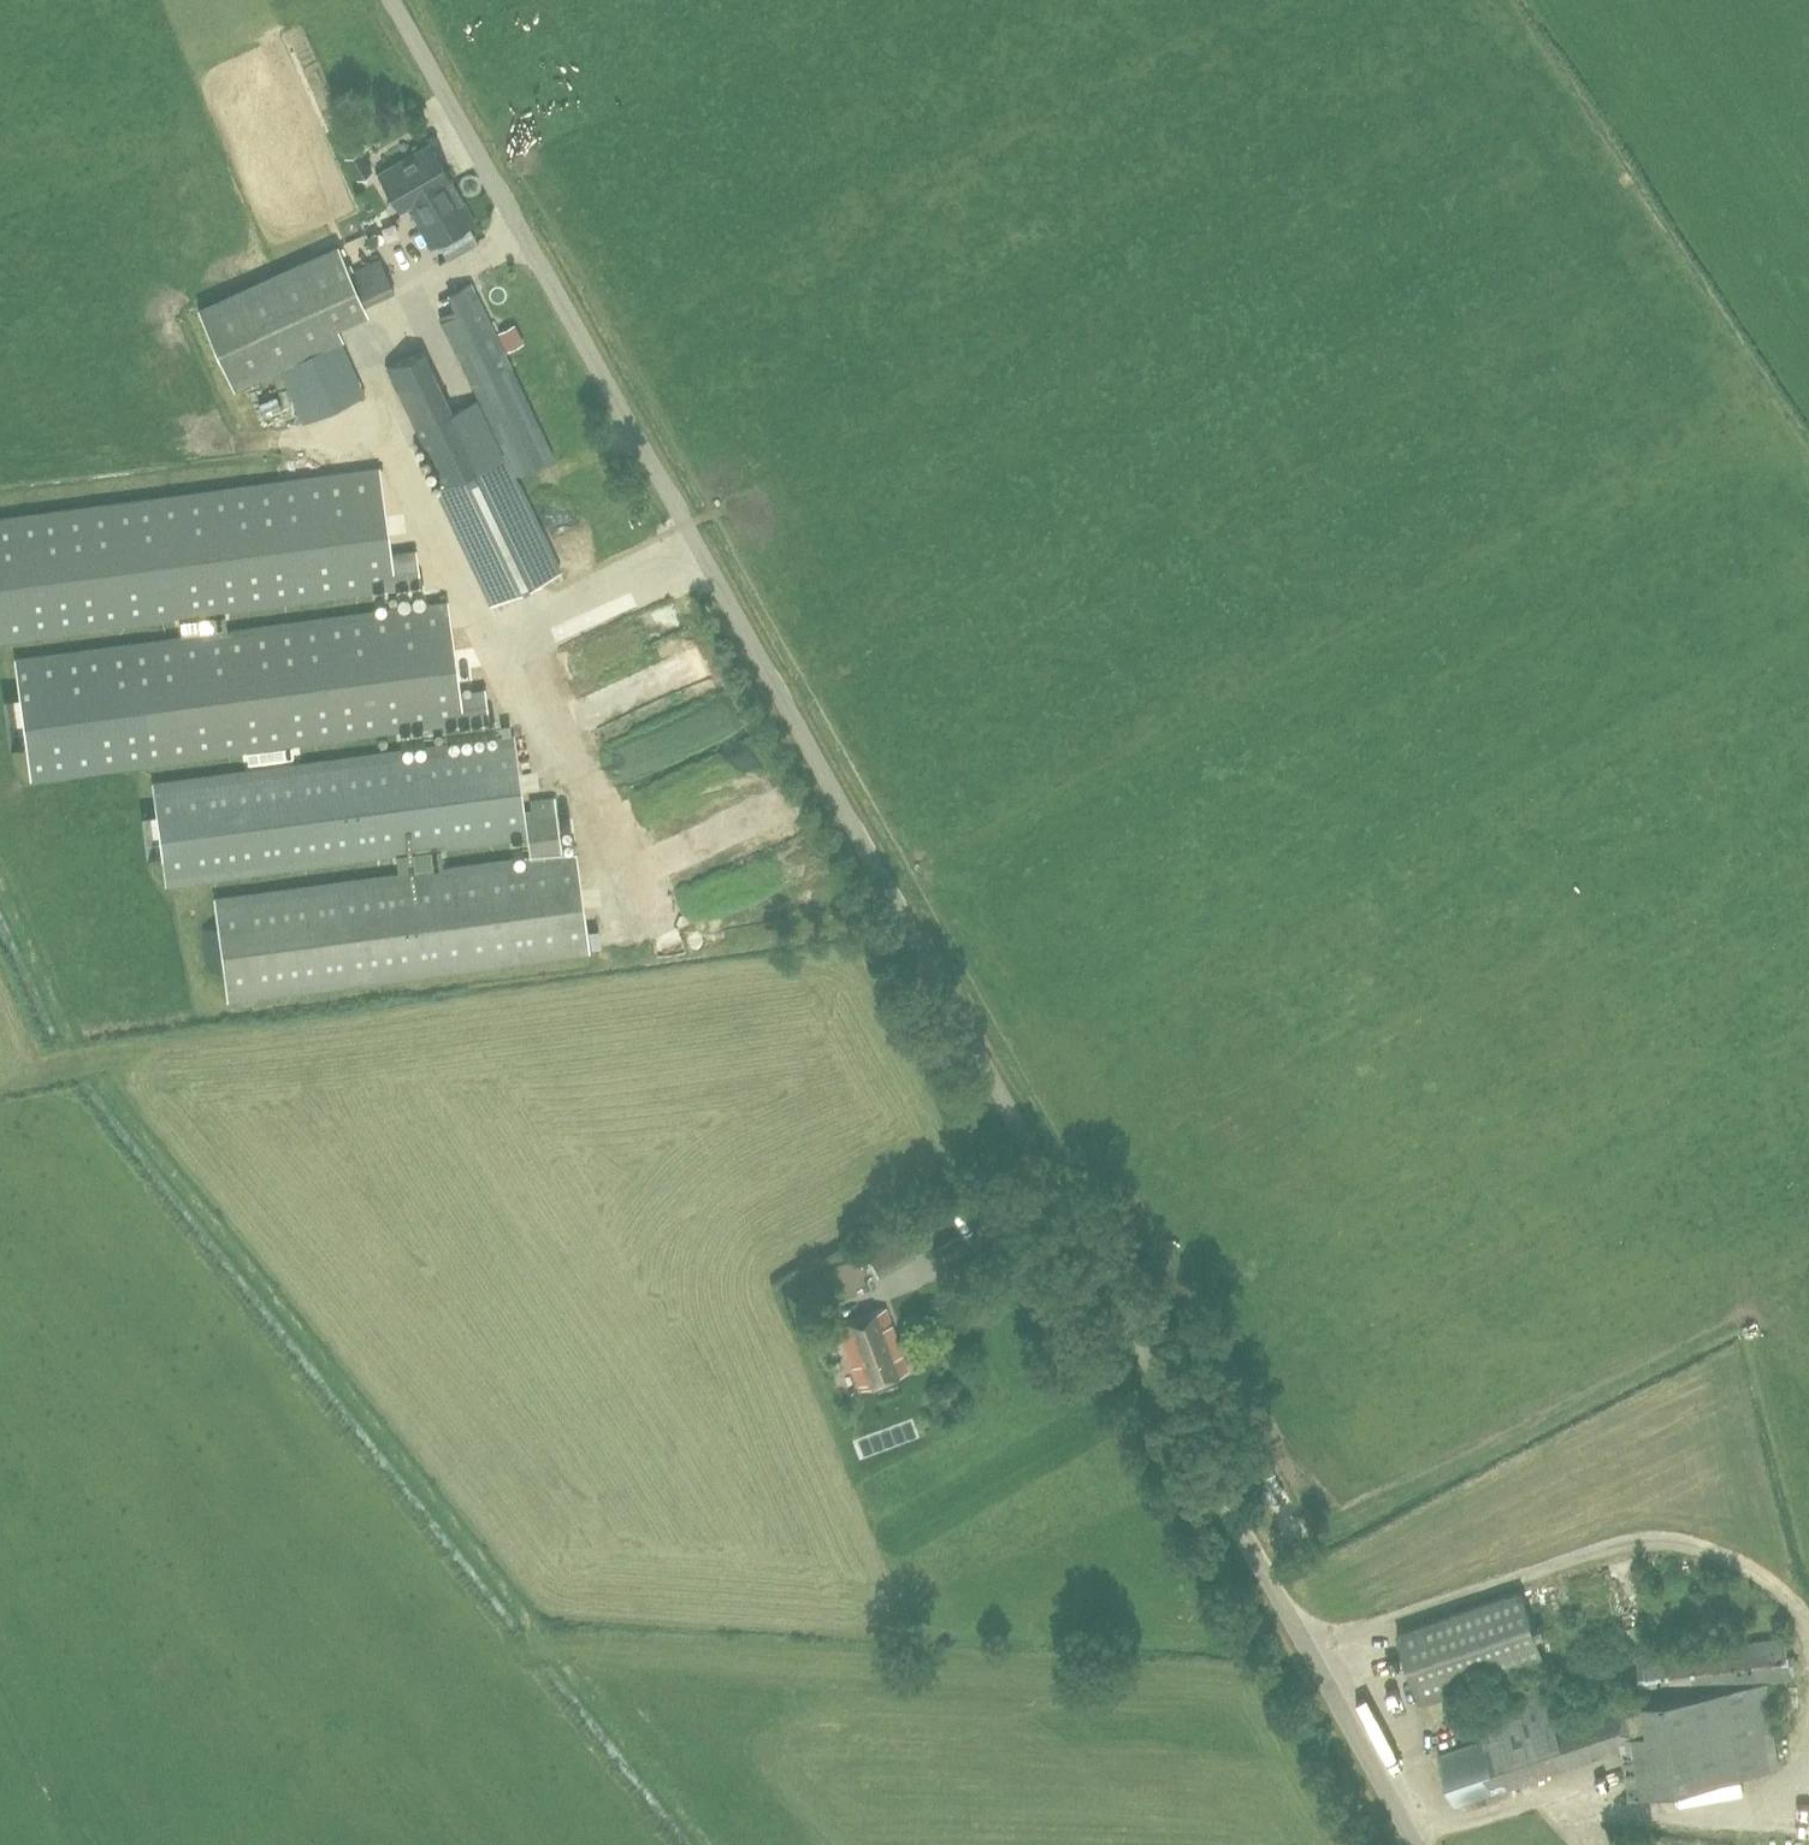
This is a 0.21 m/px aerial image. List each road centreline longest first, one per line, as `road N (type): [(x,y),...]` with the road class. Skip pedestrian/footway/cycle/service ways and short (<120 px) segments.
road 1 (unclassified): [(1415,1844),(392,0)]

